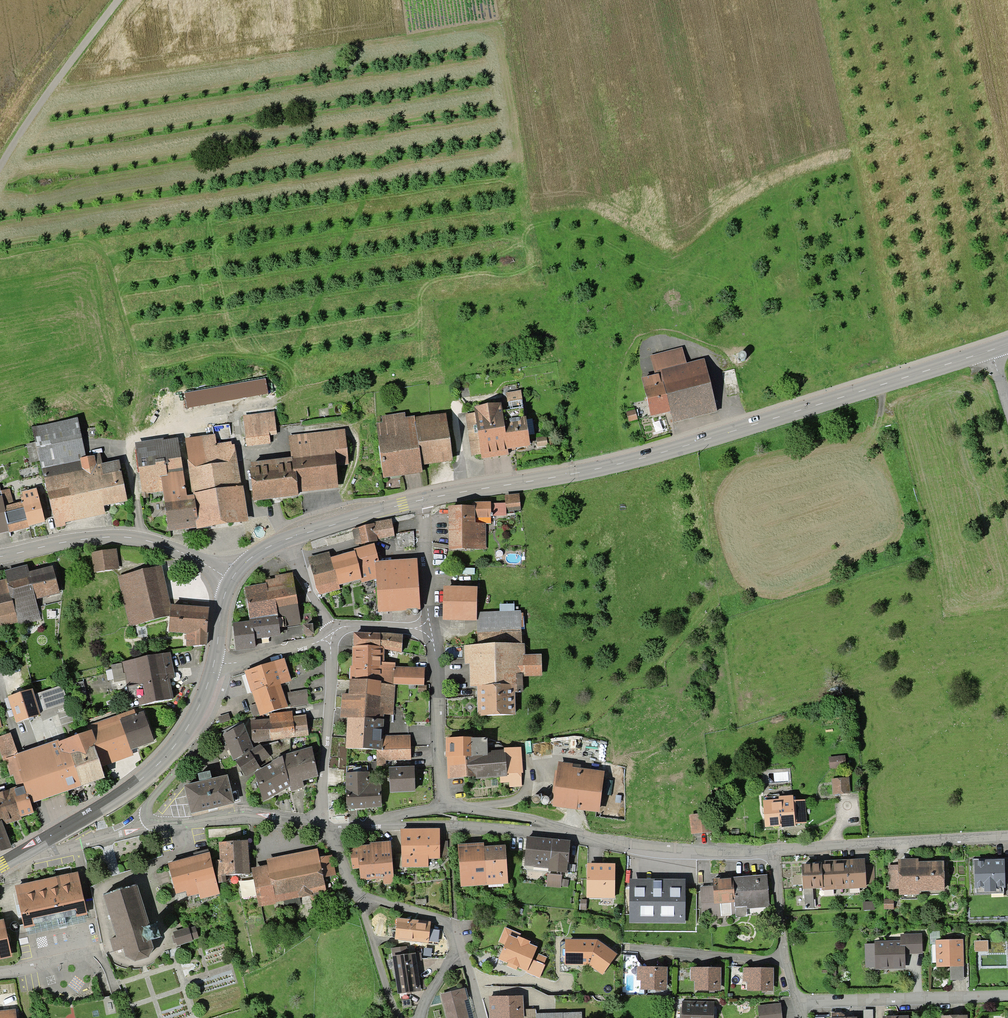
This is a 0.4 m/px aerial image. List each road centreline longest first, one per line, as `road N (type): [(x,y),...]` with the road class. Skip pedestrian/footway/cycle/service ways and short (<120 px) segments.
road 1 (secondary): [(991,349),(677,450),(423,500)]
road 2 (secondary): [(0,558),(116,537),(182,553),(232,579)]
road 3 (residential): [(773,850),(1007,838)]
road 4 (secondary): [(194,717),(155,769),(29,849)]
road 5 (residential): [(1007,996),(797,1001)]
road 6 (residential): [(566,831),(669,852),(773,850)]
road 7 (track): [(0,168),(118,0)]
road 8 (residential): [(371,822),(566,831)]
road 9 (residential): [(322,826),(359,896),(444,922),(454,945)]
road 10 (residential): [(330,635),(322,826)]
road 11 (residential): [(442,808),(431,629)]
road 12 (residential): [(151,821),(240,815),(322,826)]
road 13 (residential): [(797,1001),(784,959),(773,850)]
road 14 (secondary): [(423,500),(282,540)]
road 15 (residential): [(431,629),(423,500)]
road 16 (residential): [(29,849),(53,852),(151,821)]
road 17 (residential): [(442,808),(566,831)]
road 18 (residential): [(151,821),(152,799),(201,742),(194,717)]
road 19 (residential): [(214,663),(330,635)]

